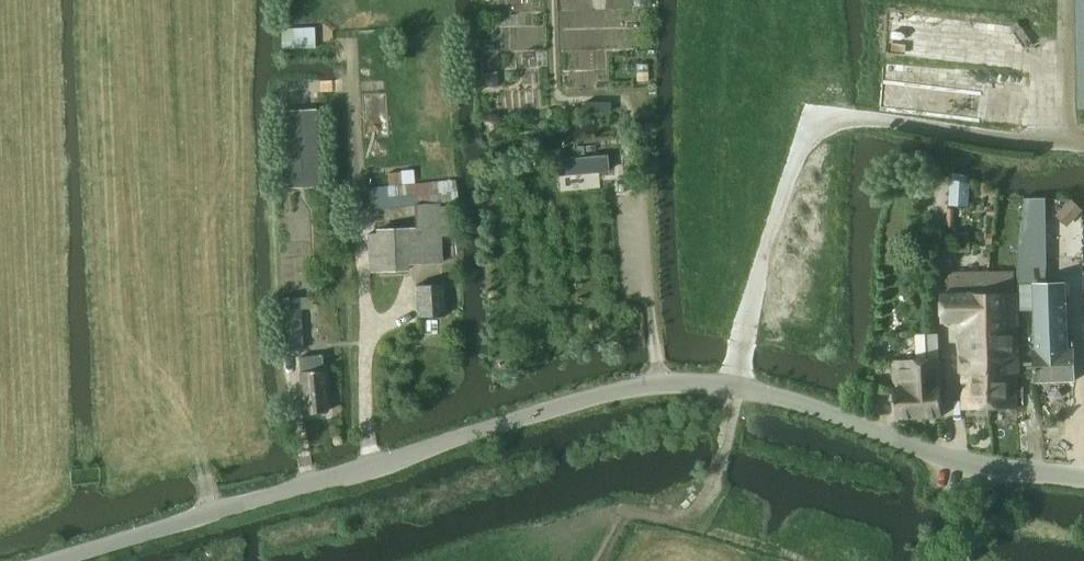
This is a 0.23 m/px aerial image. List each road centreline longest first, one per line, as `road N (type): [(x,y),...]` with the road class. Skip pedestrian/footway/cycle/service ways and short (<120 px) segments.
road 1 (tertiary): [(58,560),(659,379),(759,389),(971,466),(1083,475)]
road 2 (track): [(1083,144),(819,114),(744,333),(718,474),(711,490),(678,514)]
road 3 (track): [(99,0),(115,367),(145,412),(202,465),(215,513)]
road 4 (track): [(505,546),(624,508),(678,514),(695,527),(806,560)]

